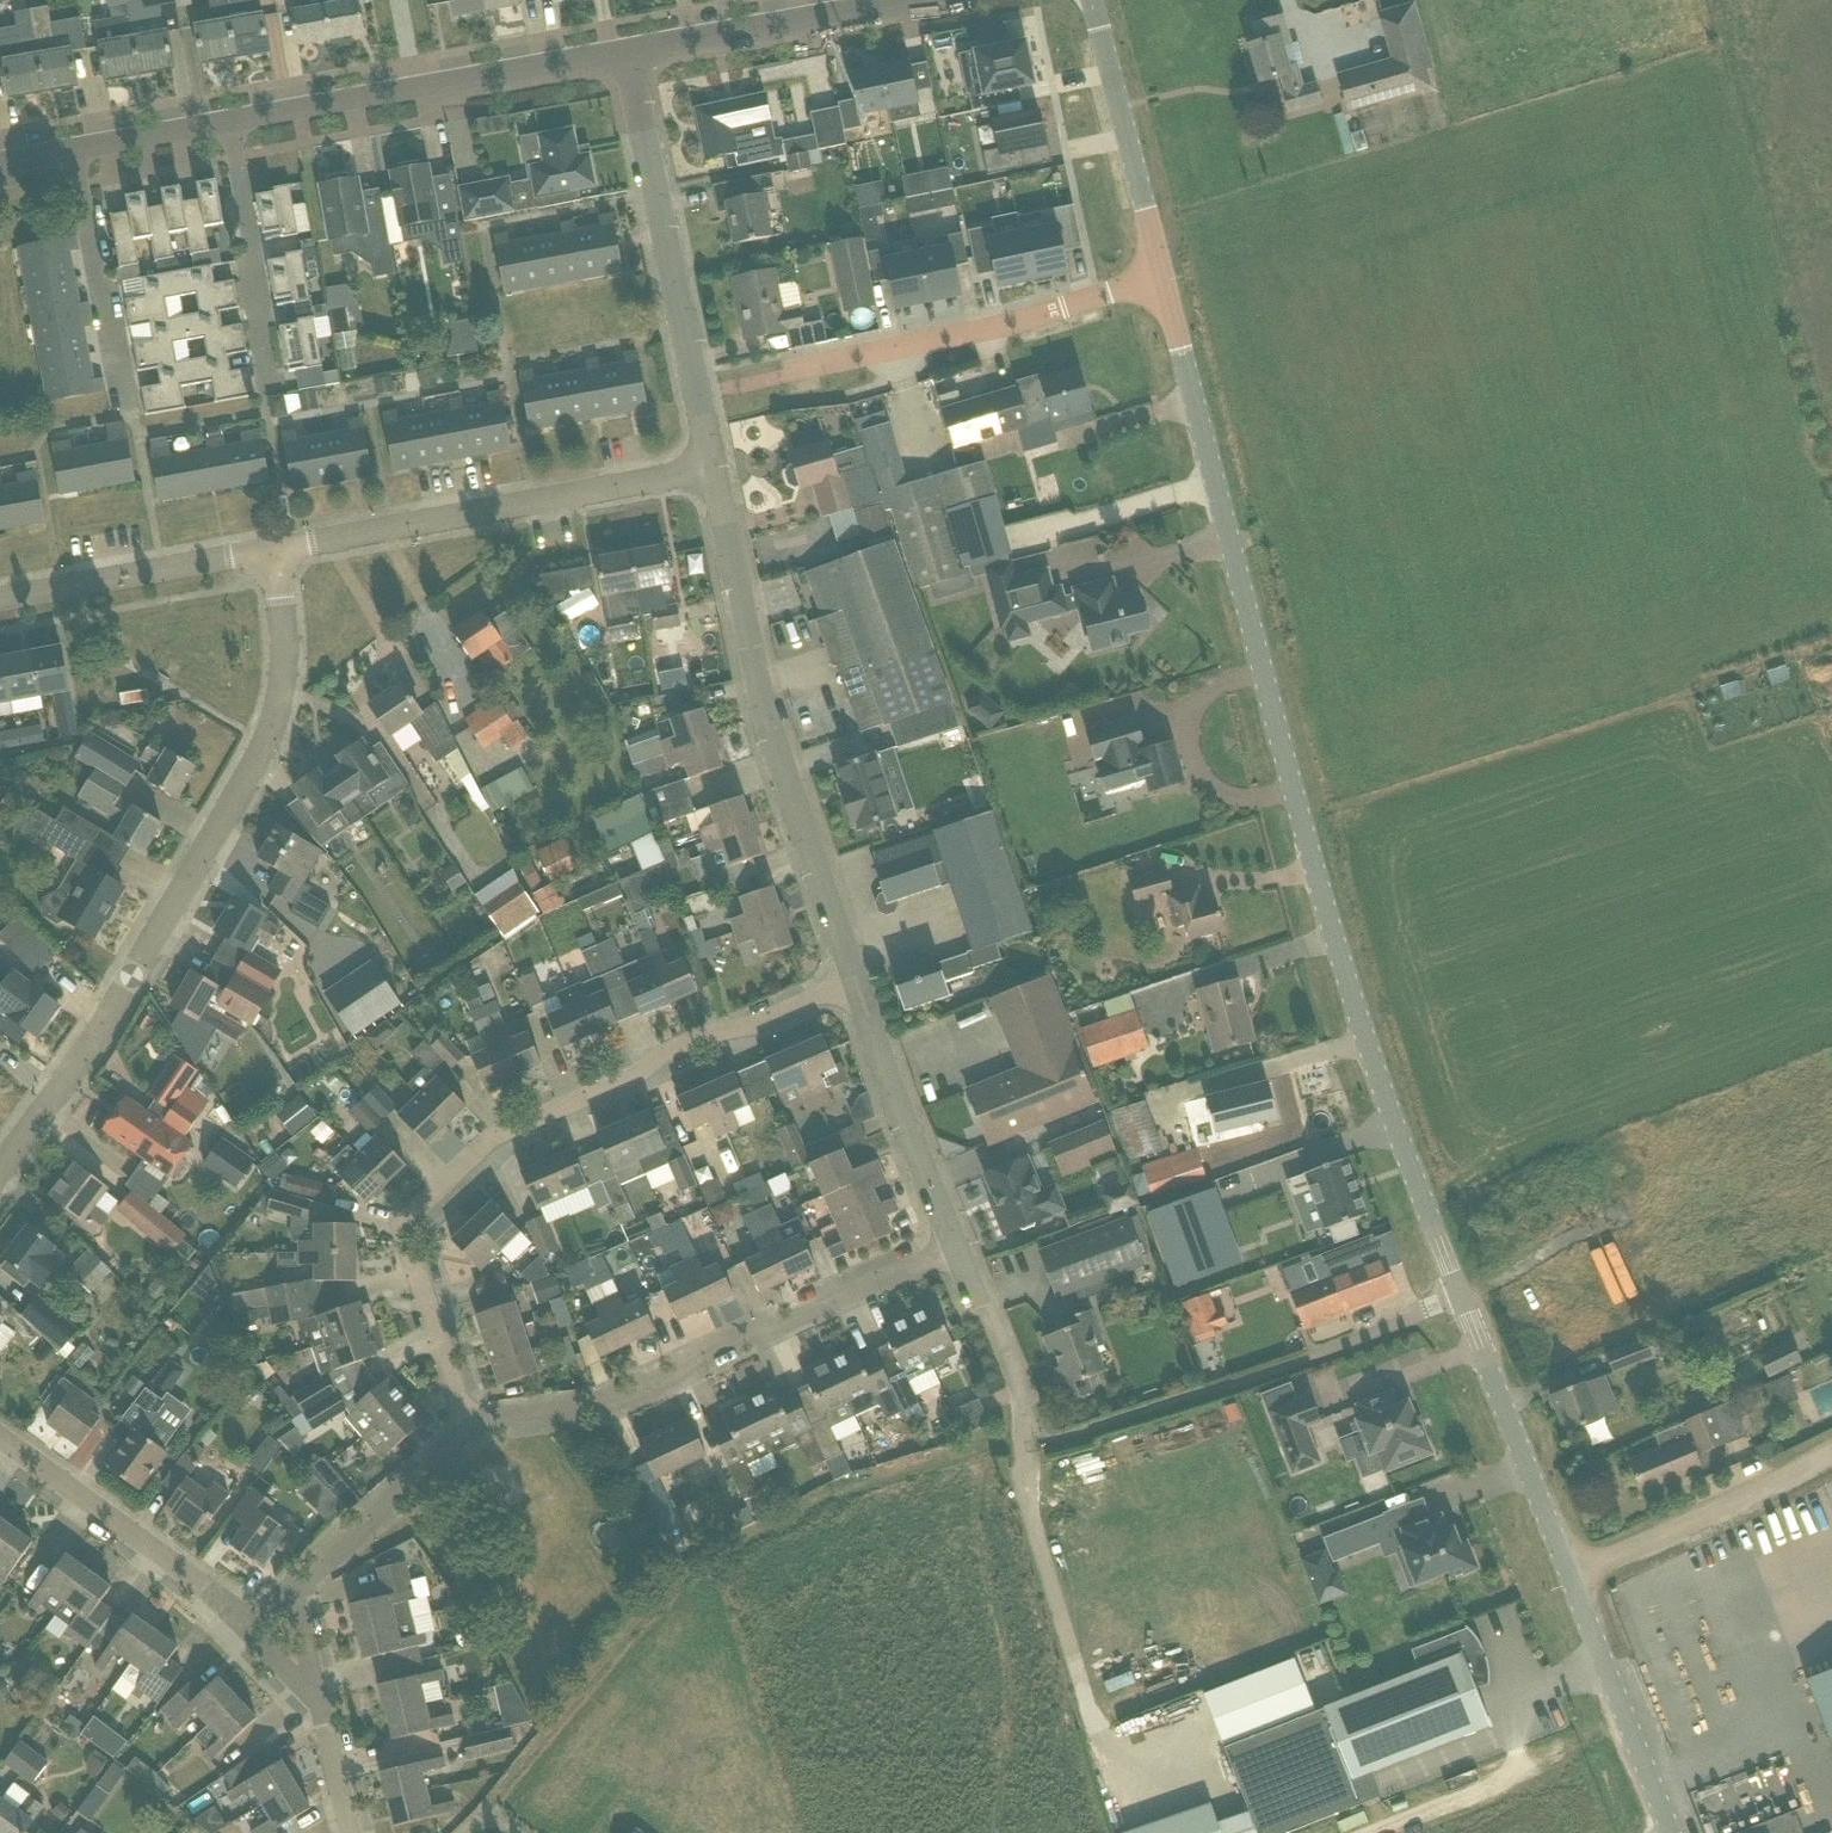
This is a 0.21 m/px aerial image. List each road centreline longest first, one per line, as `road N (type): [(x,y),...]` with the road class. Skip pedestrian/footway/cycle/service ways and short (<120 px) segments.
road 1 (unclassified): [(1572,1580),(1384,1099),(1320,897),(1162,276)]
road 2 (residential): [(471,1425),(406,1230),(411,1220),(495,1137),(638,1078),(663,1056),(713,1035),(857,984)]
road 3 (residential): [(0,1170),(72,1071),(271,717),(278,549)]
road 4 (residential): [(857,984),(750,661),(714,468)]
road 5 (residential): [(471,1425),(600,1402),(955,1247)]
road 6 (residential): [(697,386),(997,329),(1162,276)]
road 7 (residential): [(278,549),(714,468)]
road 8 (tertiary): [(230,122),(627,51)]
road 9 (residential): [(697,386),(627,51)]
road 10 (residential): [(246,1632),(199,1580),(0,1435)]
road 11 (unclassified): [(1572,1580),(1746,1502),(1831,1453)]
road 12 (unclassified): [(1162,276),(1092,0)]
road 13 (tertiary): [(627,51),(907,0)]
road 14 (residential): [(0,601),(278,549)]
road 15 (residential): [(955,1247),(857,984)]
road 16 (unclassified): [(1671,1832),(1572,1580)]
road 17 (residential): [(74,150),(128,406)]
road 18 (residential): [(230,122),(272,374)]
road 19 (residential): [(293,1594),(471,1425)]
road 20 (residential): [(1028,1406),(955,1247)]
road 21 (tertiary): [(74,150),(230,122)]
road 22 (residential): [(354,1832),(322,1702)]

